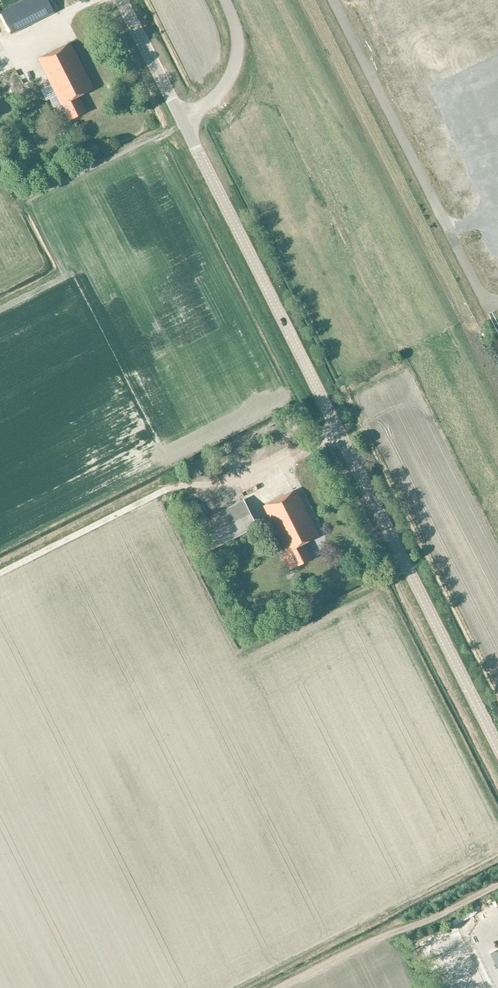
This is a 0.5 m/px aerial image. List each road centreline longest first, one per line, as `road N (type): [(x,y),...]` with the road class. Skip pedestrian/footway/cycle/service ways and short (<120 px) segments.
road 1 (tertiary): [(497,748),(184,123)]
road 2 (track): [(281,987),(497,884)]
road 3 (track): [(342,936),(497,853)]
road 4 (unclassified): [(184,123),(234,65),(223,0)]
road 5 (tertiary): [(184,123),(121,0)]

